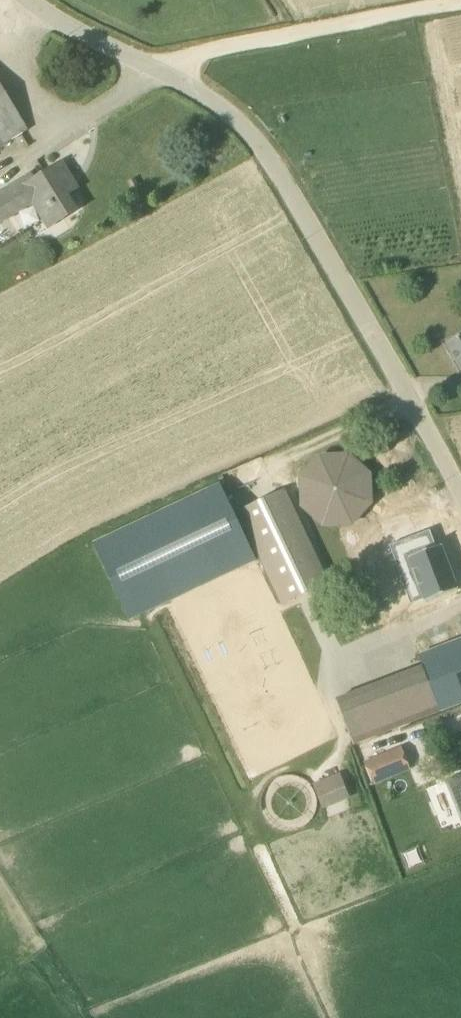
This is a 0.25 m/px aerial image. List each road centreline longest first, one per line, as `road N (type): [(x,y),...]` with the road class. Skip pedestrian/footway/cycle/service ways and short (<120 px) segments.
road 1 (unclassified): [(460,507),(260,142),(220,106),(30,0)]
road 2 (track): [(170,76),(200,53),(460,5)]

